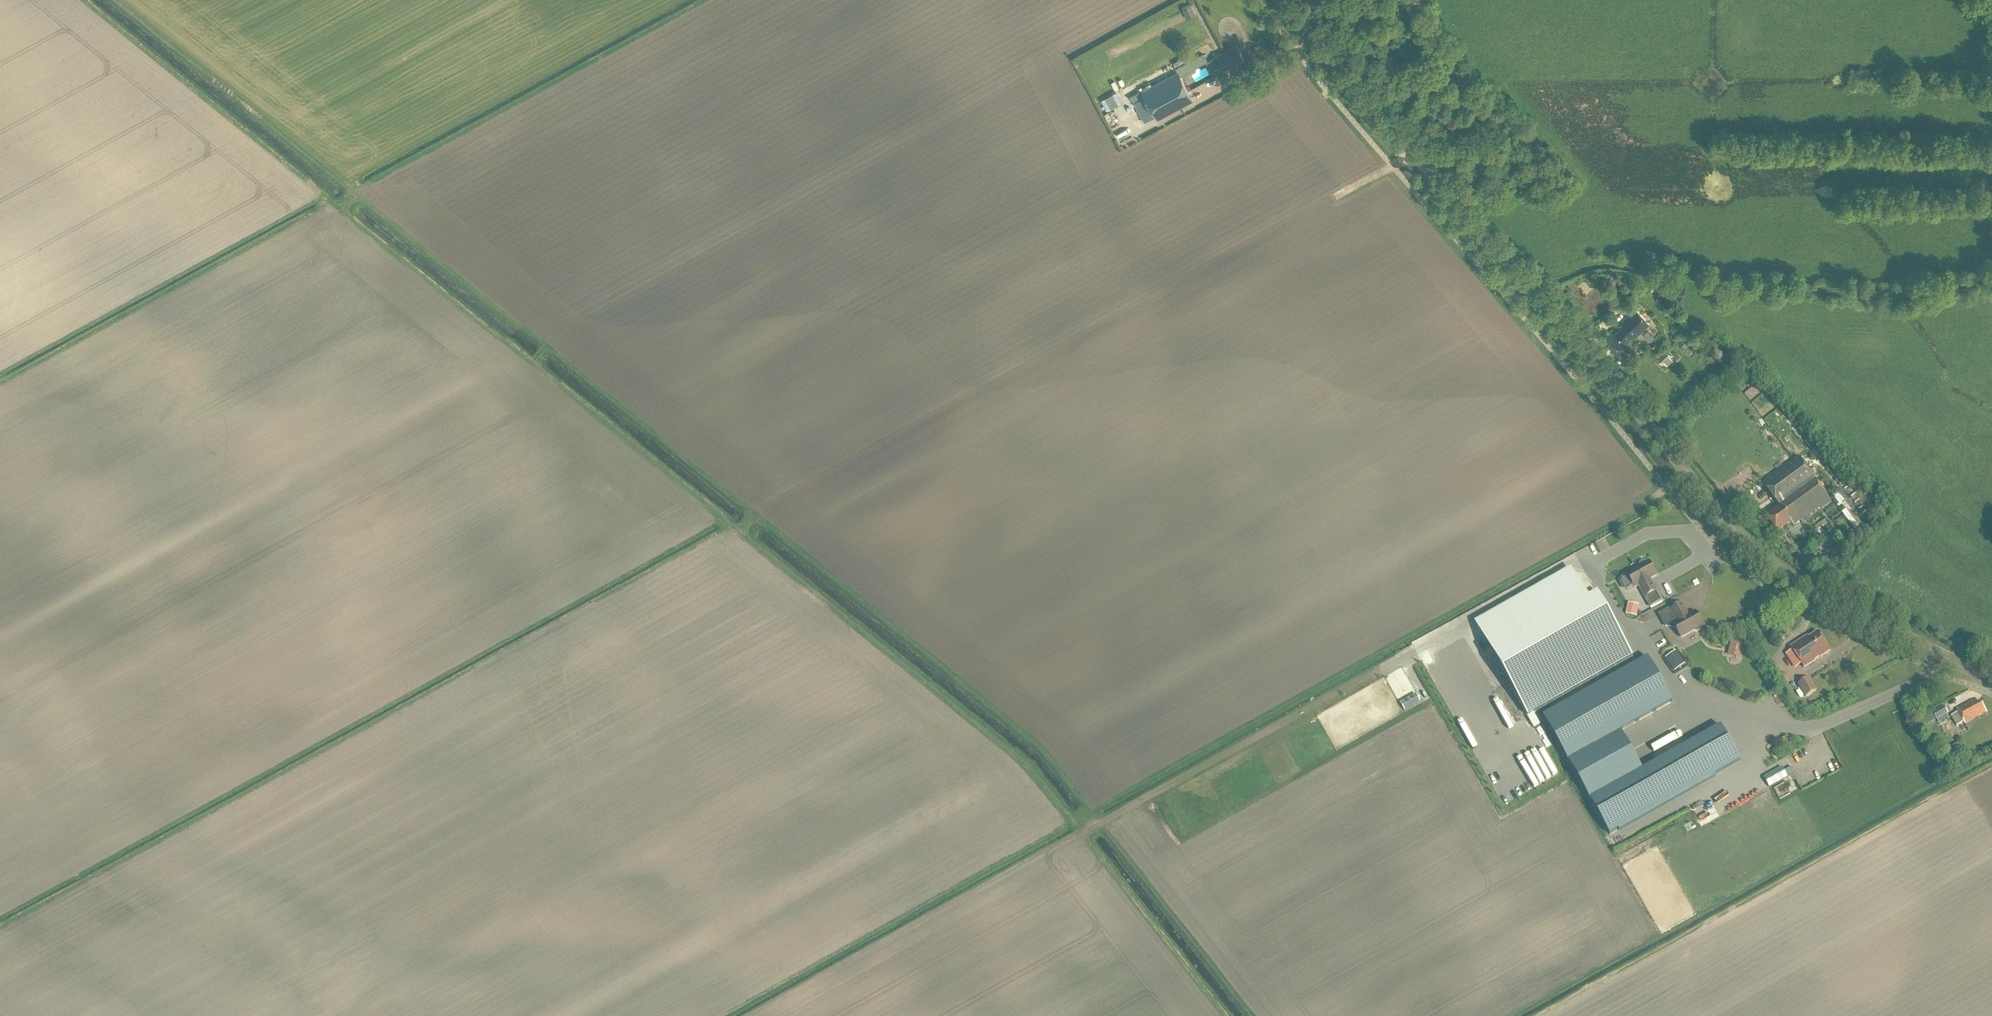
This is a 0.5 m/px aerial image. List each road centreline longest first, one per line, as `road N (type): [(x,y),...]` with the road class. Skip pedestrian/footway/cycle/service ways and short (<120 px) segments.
road 1 (secondary): [(1991,684),(1758,567),(1273,0)]
road 2 (track): [(1991,275),(1864,292),(1598,264),(1521,291)]

